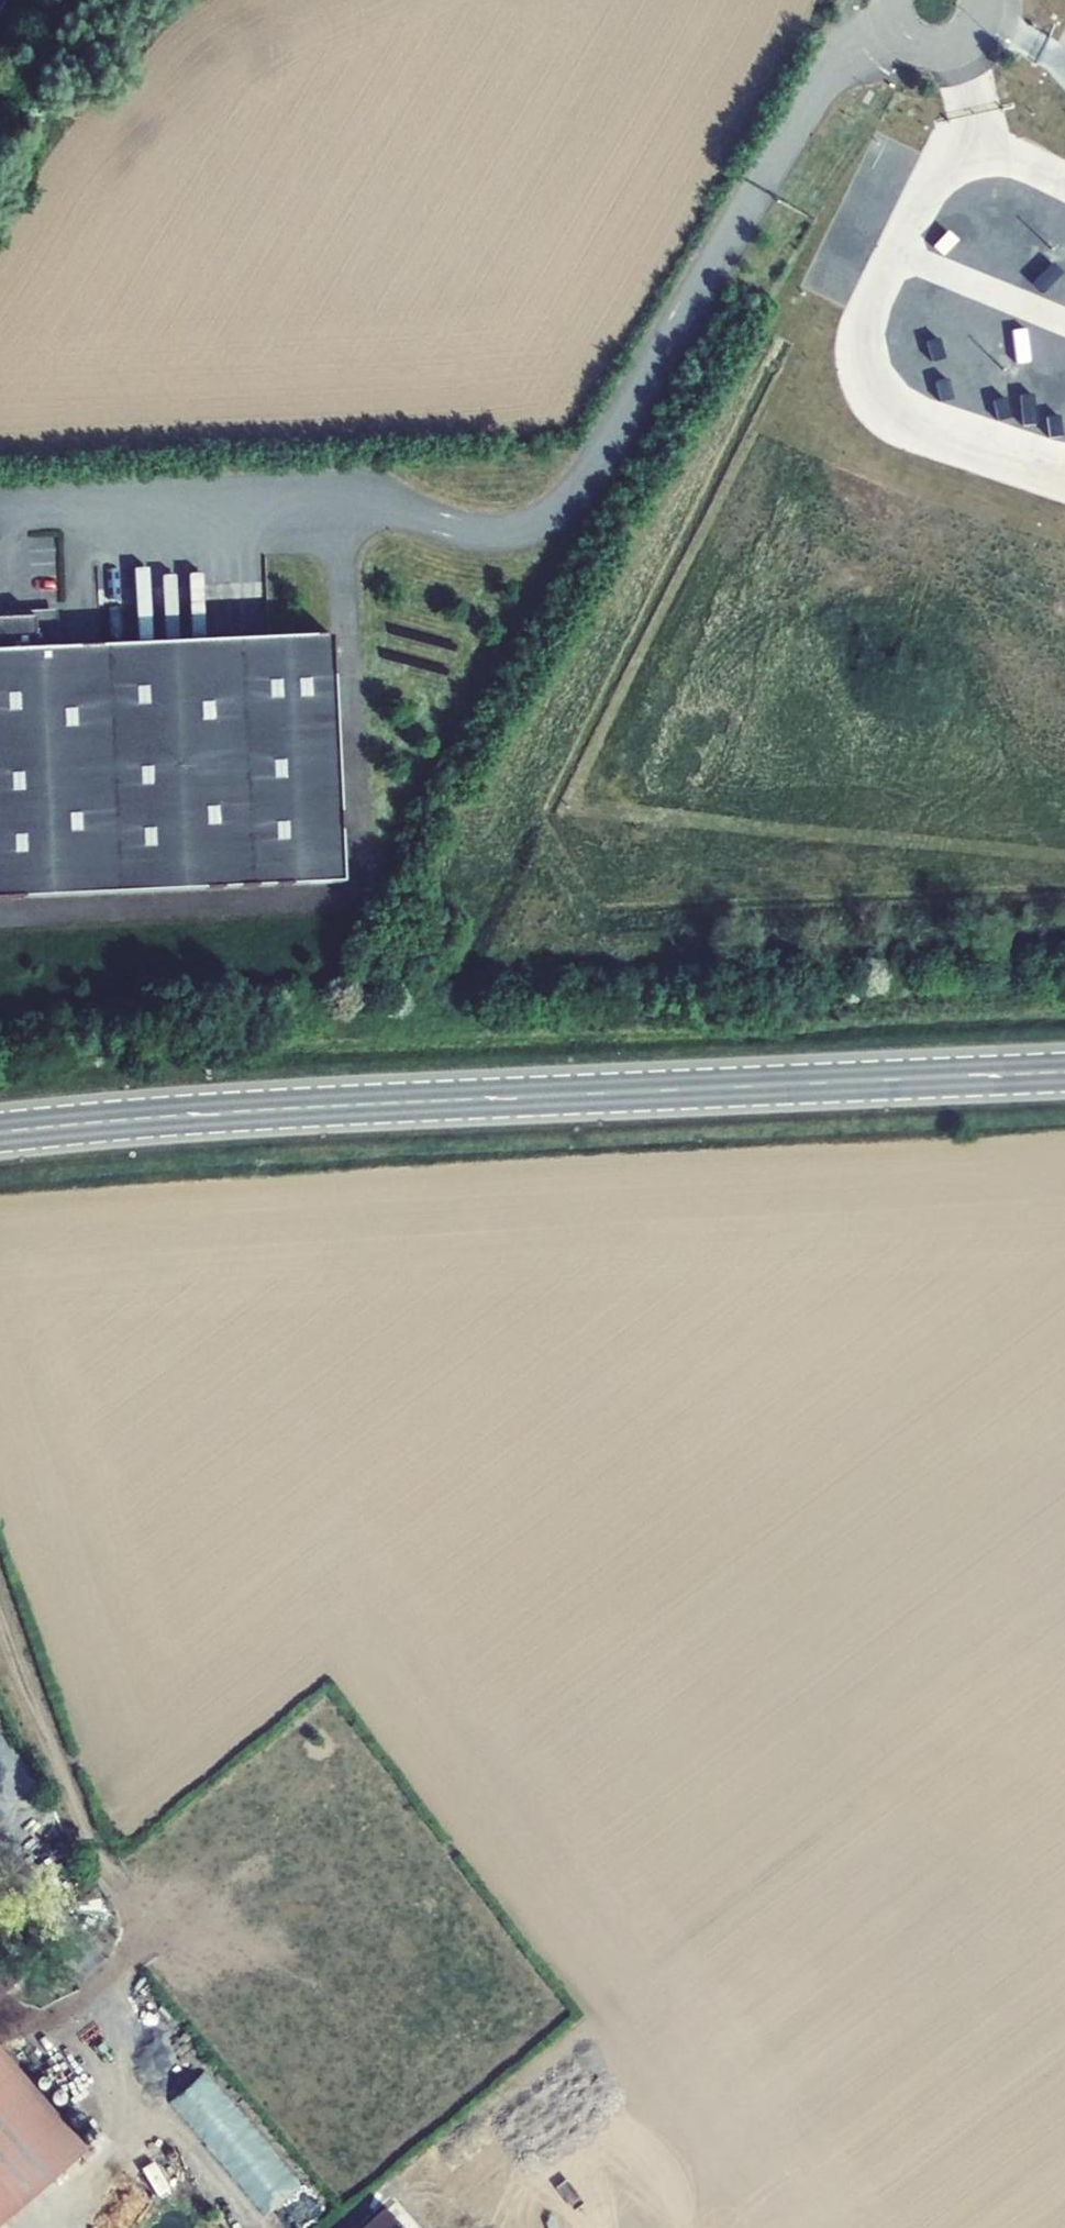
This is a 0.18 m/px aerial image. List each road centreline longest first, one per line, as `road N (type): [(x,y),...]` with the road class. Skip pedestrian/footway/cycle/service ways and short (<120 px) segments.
road 1 (secondary): [(0,1133),(279,1109),(1064,1071)]
road 2 (unclassified): [(892,0),(910,38),(942,49),(974,36),(988,0)]

